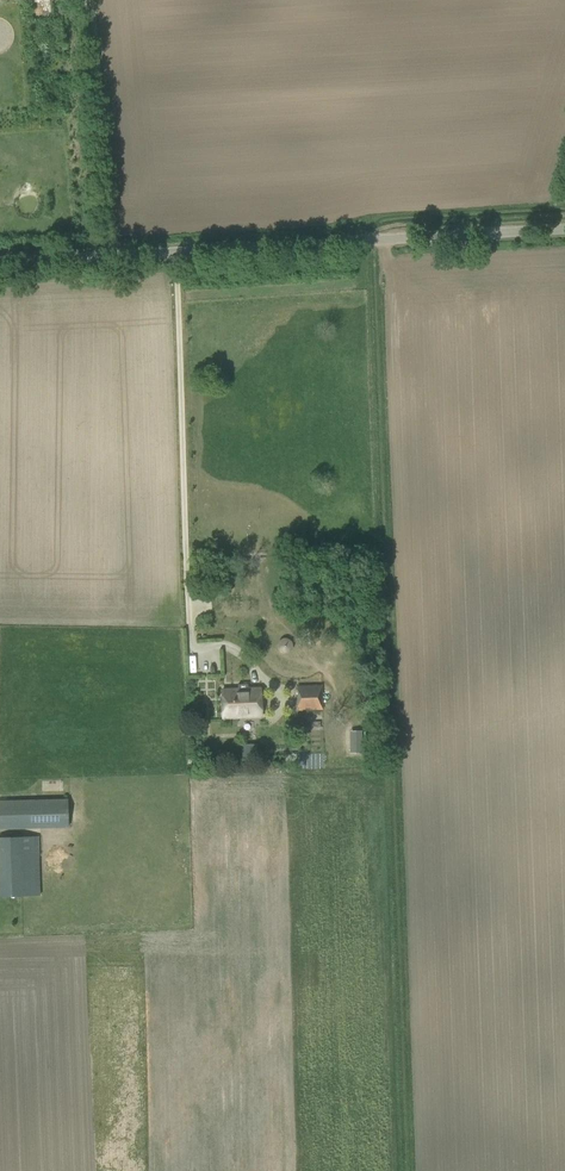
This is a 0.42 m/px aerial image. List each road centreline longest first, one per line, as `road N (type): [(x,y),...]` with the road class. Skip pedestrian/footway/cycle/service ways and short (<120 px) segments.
road 1 (unclassified): [(564,221),(110,256)]
road 2 (track): [(87,0),(110,256)]

